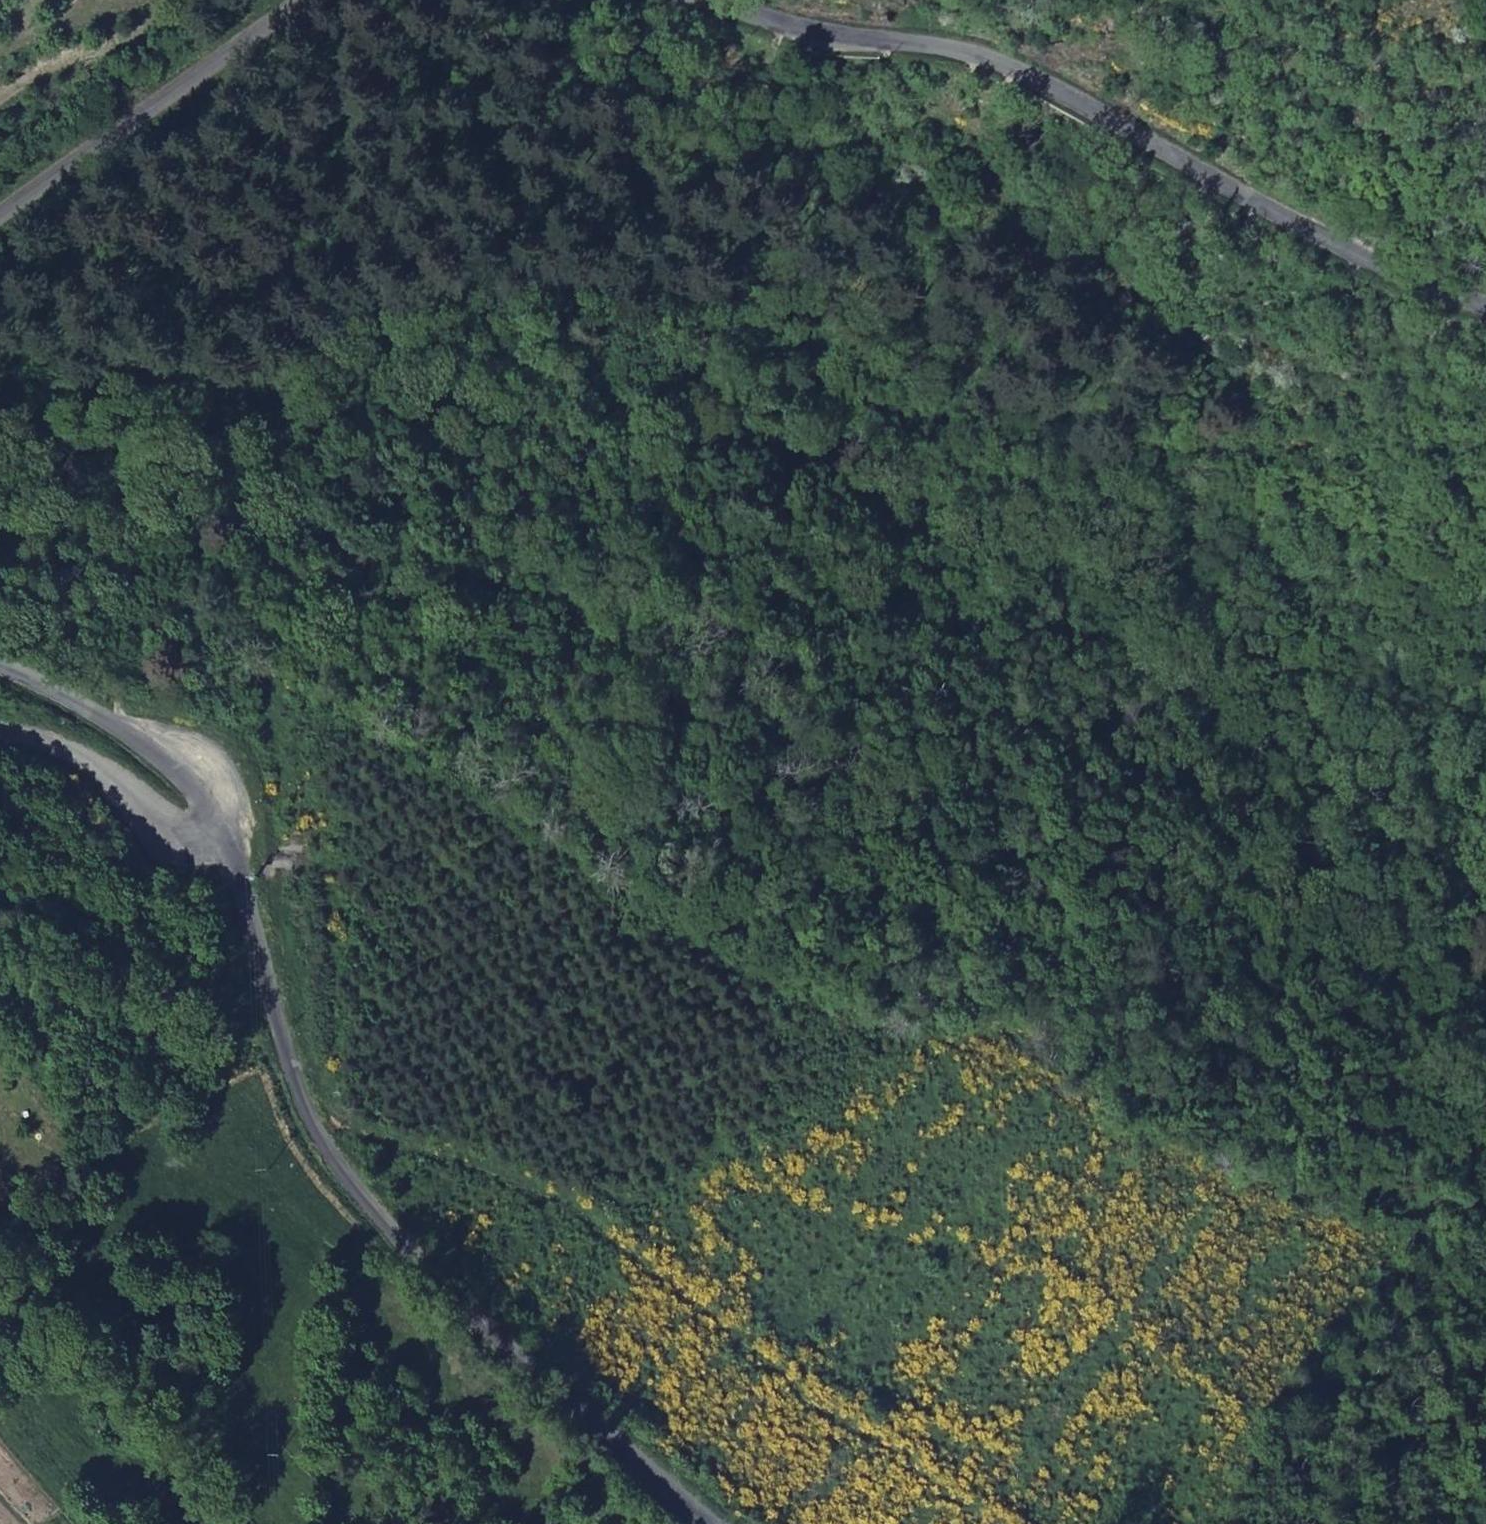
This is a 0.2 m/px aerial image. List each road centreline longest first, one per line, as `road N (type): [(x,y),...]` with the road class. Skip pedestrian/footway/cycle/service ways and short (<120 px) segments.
road 1 (secondary): [(222,836),(292,1072),(345,1176),(393,1234),(710,1523)]
road 2 (secondary): [(1485,304),(1383,267),(995,62),(811,30),(712,0)]
road 3 (secondary): [(314,0),(0,216)]
road 4 (secondary): [(0,667),(114,725),(174,771),(222,836)]
road 5 (unclassified): [(222,836),(175,838),(62,746),(0,728)]

